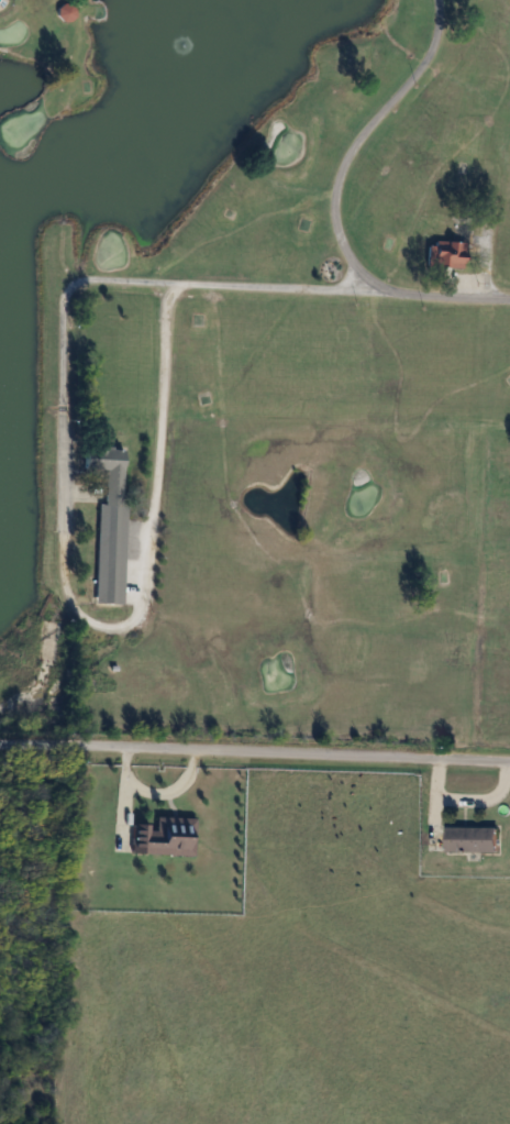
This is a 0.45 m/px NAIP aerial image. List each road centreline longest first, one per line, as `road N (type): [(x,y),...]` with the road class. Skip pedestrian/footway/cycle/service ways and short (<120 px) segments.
road 1 (residential): [(65,555),(63,297),(69,286),(93,277),(509,299)]
road 2 (residential): [(509,762),(0,744)]
road 3 (residential): [(437,0),(435,40),(423,63),(348,155),(336,184),(333,211),(348,258),(391,294)]

